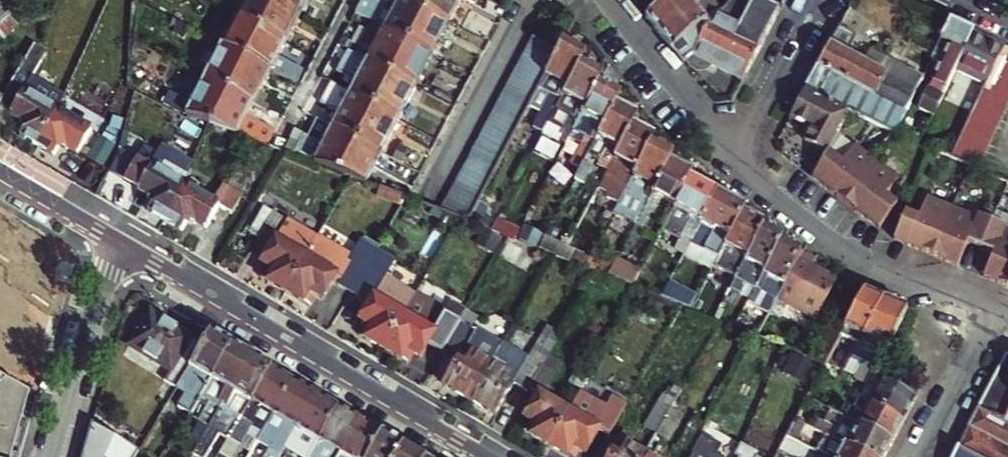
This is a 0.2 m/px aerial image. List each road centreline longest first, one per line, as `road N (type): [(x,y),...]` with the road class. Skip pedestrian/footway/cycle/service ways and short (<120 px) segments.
road 1 (tertiary): [(488,456),(121,241)]
road 2 (residential): [(733,161),(875,275),(1002,305)]
road 3 (residential): [(121,241),(96,293),(51,456)]
road 4 (residential): [(530,0),(426,201)]
road 5 (residential): [(610,0),(733,161)]
road 6 (residential): [(733,161),(819,0)]
road 7 (residential): [(923,456),(1002,305)]
road 8 (residential): [(280,137),(354,0)]
road 9 (tertiary): [(121,241),(0,171)]

